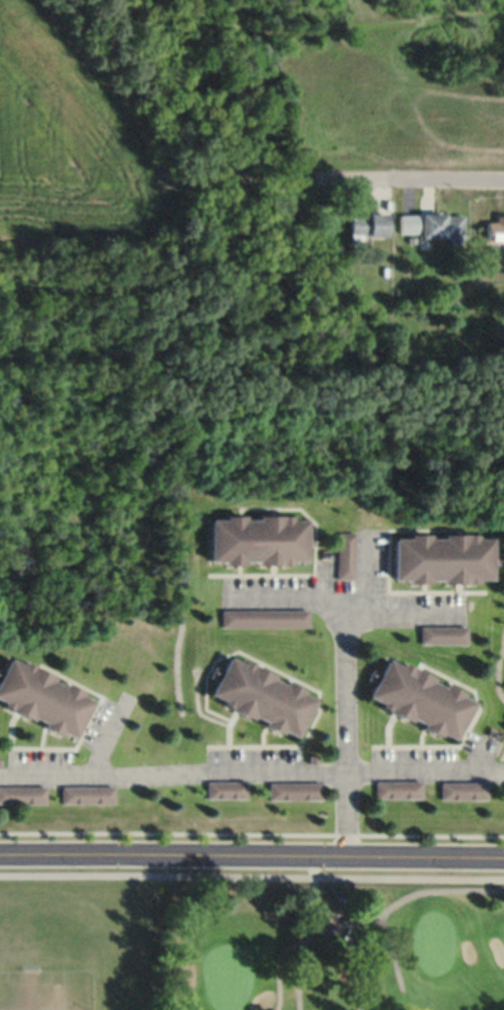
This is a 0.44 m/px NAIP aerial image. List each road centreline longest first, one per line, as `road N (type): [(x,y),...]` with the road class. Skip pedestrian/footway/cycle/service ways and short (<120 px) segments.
road 1 (tertiary): [(503,844),(0,841)]
road 2 (residential): [(503,188),(318,186)]

